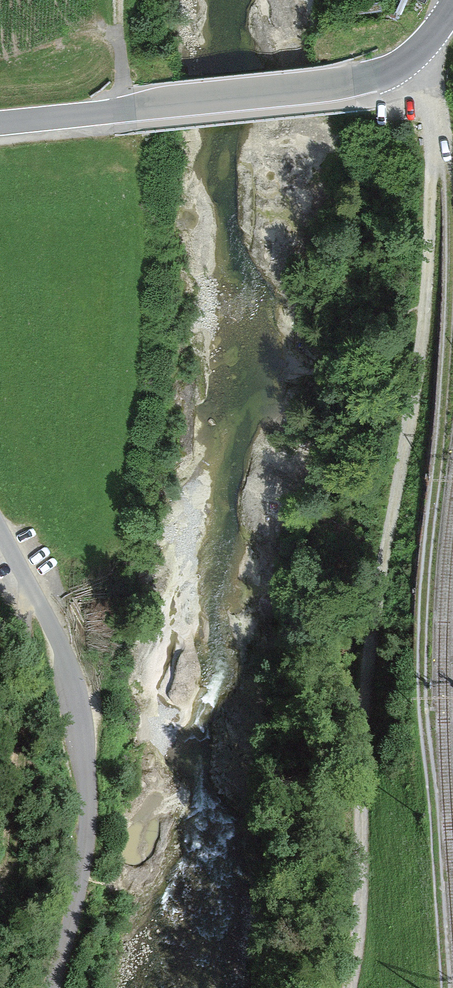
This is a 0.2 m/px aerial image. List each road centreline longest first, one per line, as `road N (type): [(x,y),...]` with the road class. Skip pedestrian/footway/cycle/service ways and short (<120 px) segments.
road 1 (track): [(349,987),(360,938),(365,675),(417,395),(426,275),(432,135),(427,98),(403,64)]
road 2 (track): [(444,987),(421,666),(452,243),(448,170),(432,135)]
road 3 (tertiary): [(0,123),(361,83),(419,52),(452,5)]
road 4 (track): [(0,527),(51,621),(82,723),(87,771),(79,864),(56,987)]
road 5 (track): [(27,577),(15,854),(0,875)]

